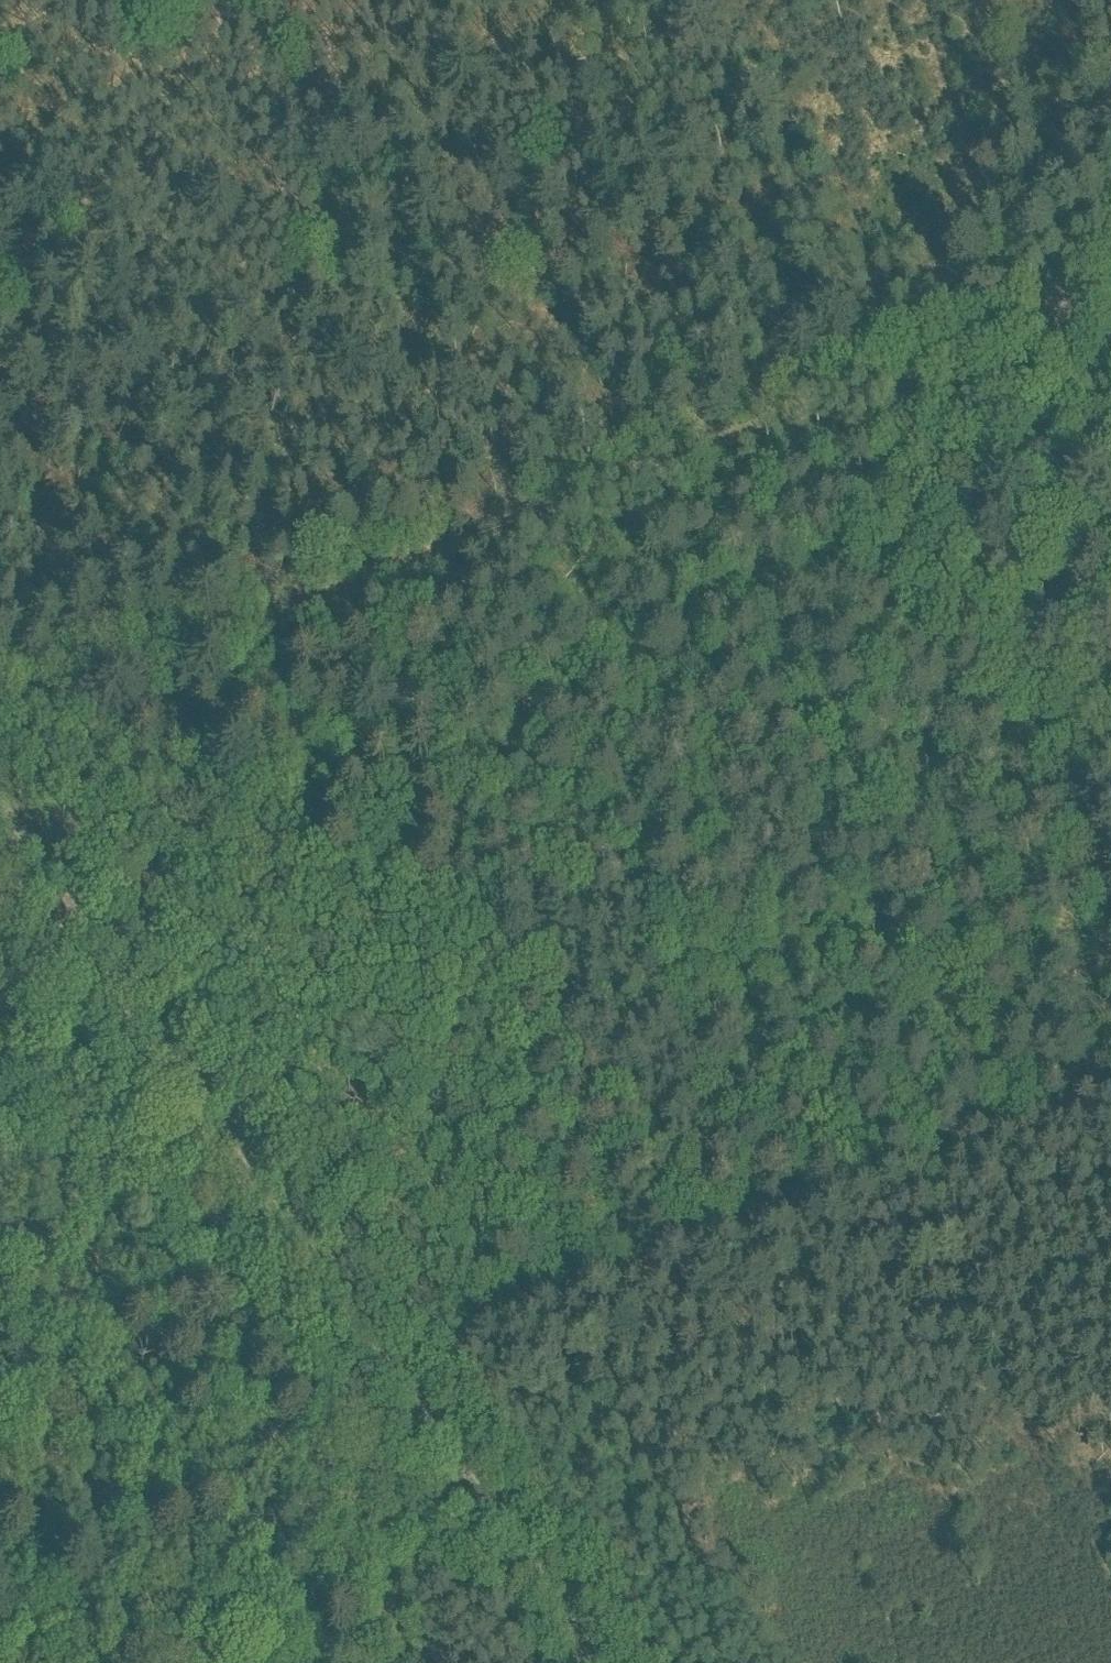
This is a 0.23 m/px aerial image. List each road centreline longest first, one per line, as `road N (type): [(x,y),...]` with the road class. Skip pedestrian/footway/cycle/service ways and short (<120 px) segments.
road 1 (track): [(1110,289),(187,639)]
road 2 (track): [(478,1489),(0,800)]
road 3 (track): [(187,639),(0,336)]
road 4 (track): [(187,639),(0,710)]
road 5 (track): [(401,1662),(478,1489)]

